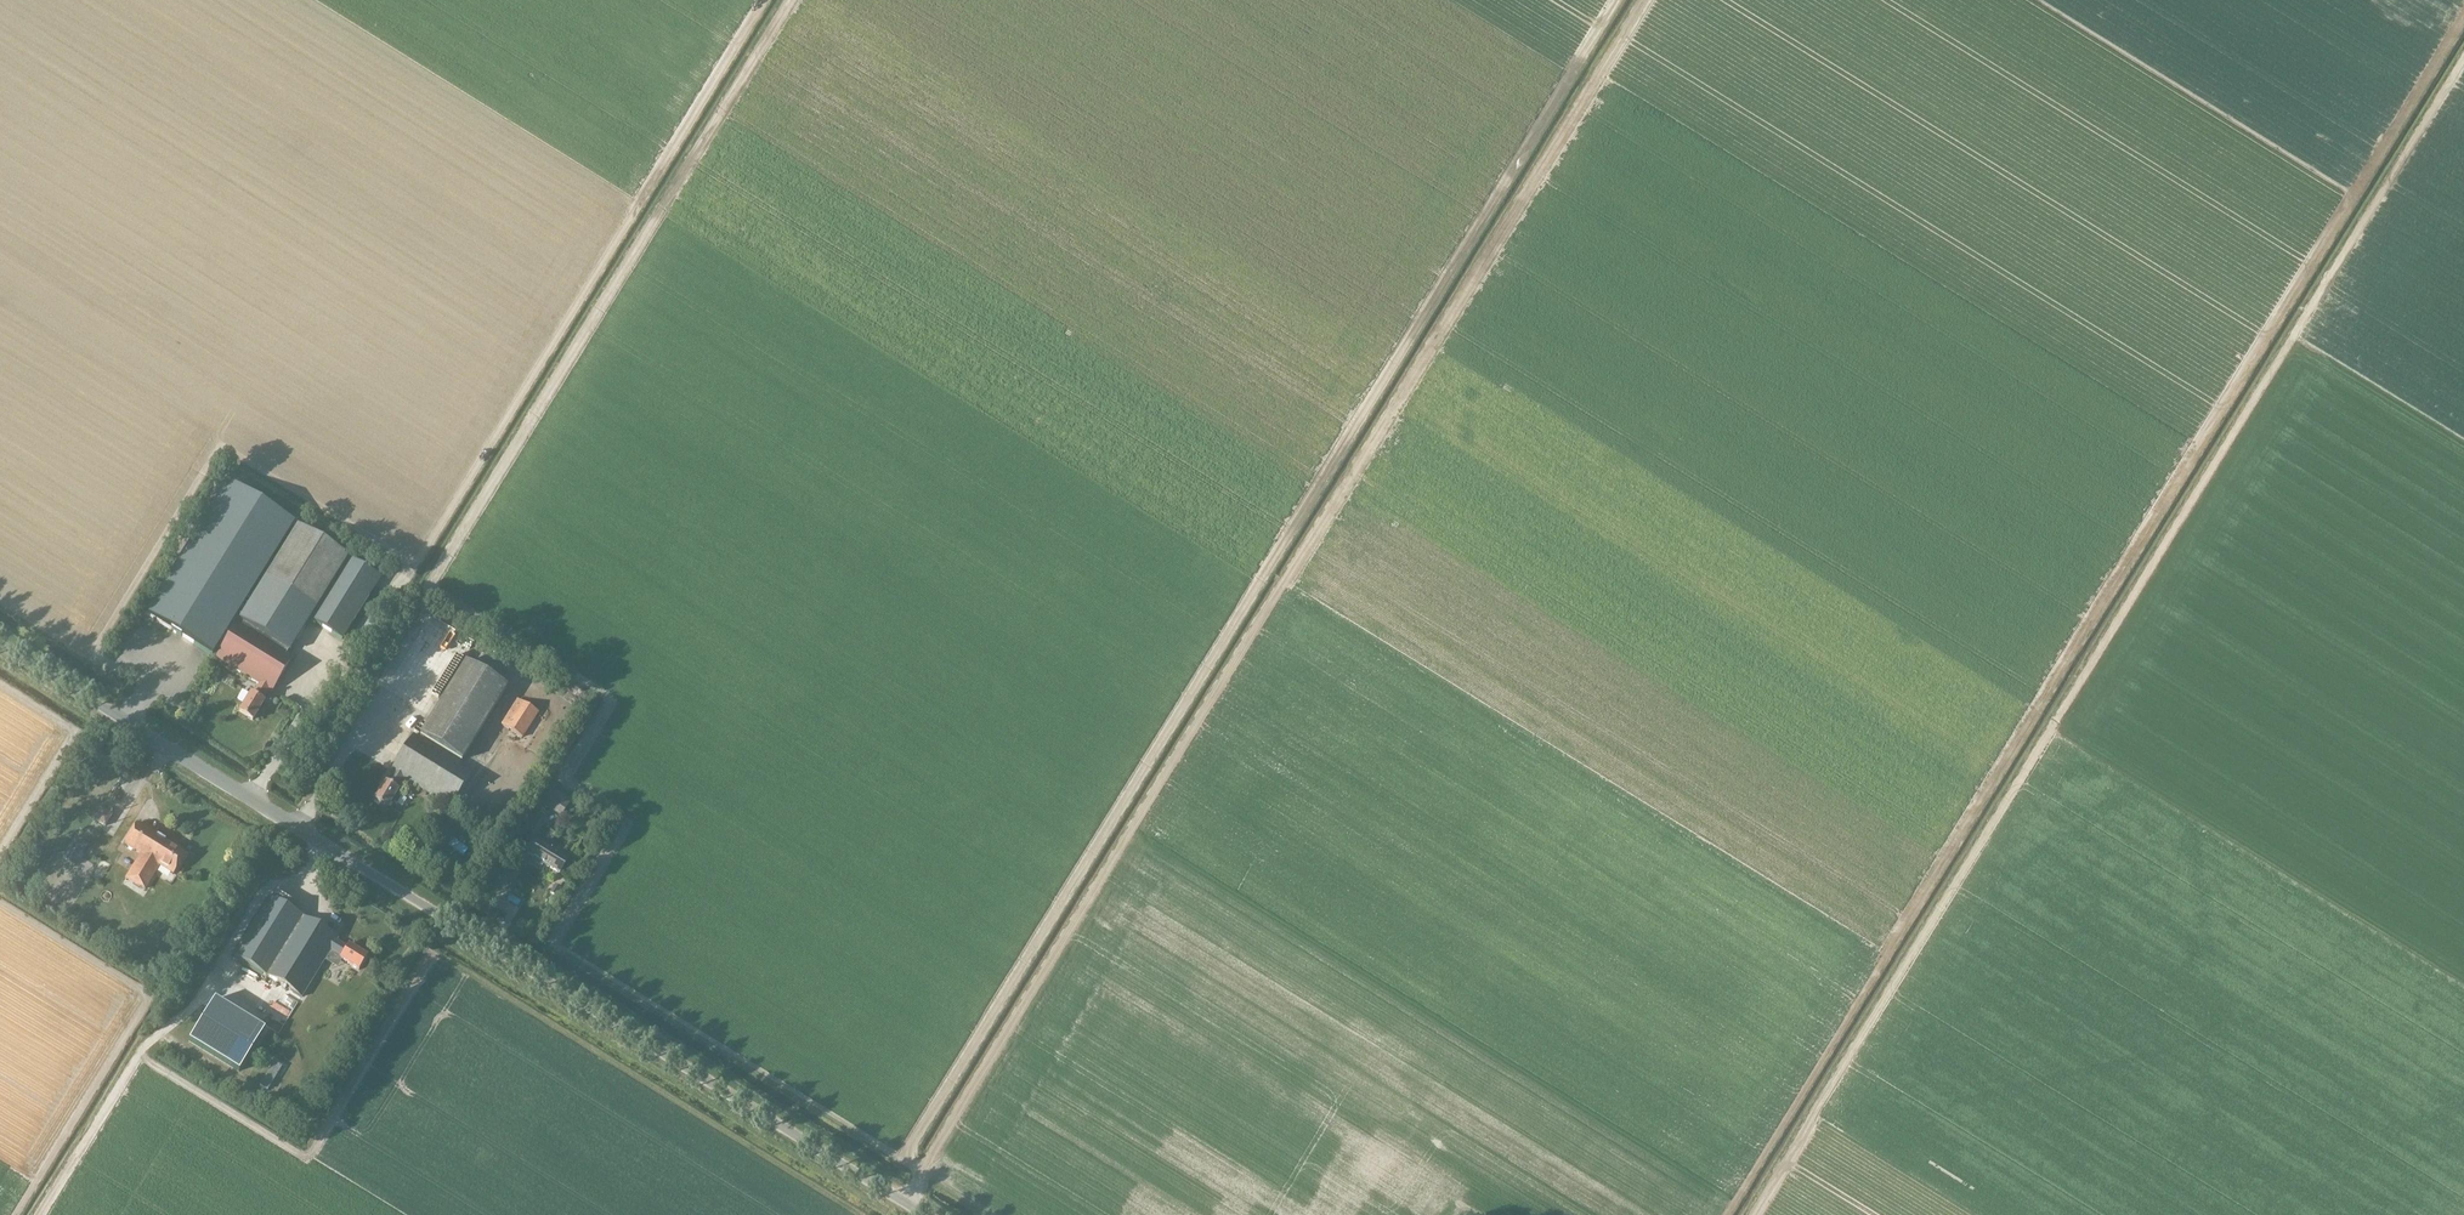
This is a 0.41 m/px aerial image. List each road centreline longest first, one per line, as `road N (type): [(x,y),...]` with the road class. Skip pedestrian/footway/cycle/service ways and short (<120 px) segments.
road 1 (unclassified): [(924,1214),(0,644)]

